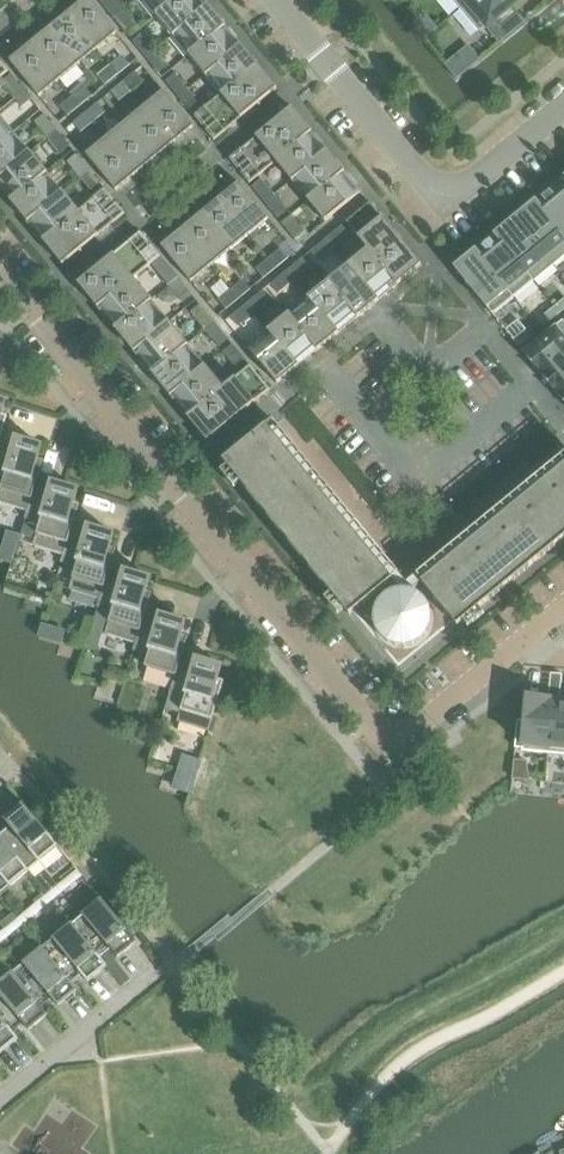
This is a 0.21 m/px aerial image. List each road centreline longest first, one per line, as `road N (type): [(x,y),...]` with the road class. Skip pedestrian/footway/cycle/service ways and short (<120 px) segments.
road 1 (residential): [(174,489),(391,748),(515,651)]
road 2 (residential): [(325,59),(23,300)]
road 3 (residential): [(563,116),(447,207),(325,59)]
road 4 (residential): [(319,365),(376,315),(429,377),(485,329),(533,388)]
road 5 (residential): [(319,365),(420,484),(533,388)]
road 6 (residential): [(23,300),(174,489)]
road 7 (residential): [(0,1105),(173,965)]
road 8 (residential): [(174,489),(319,365)]

